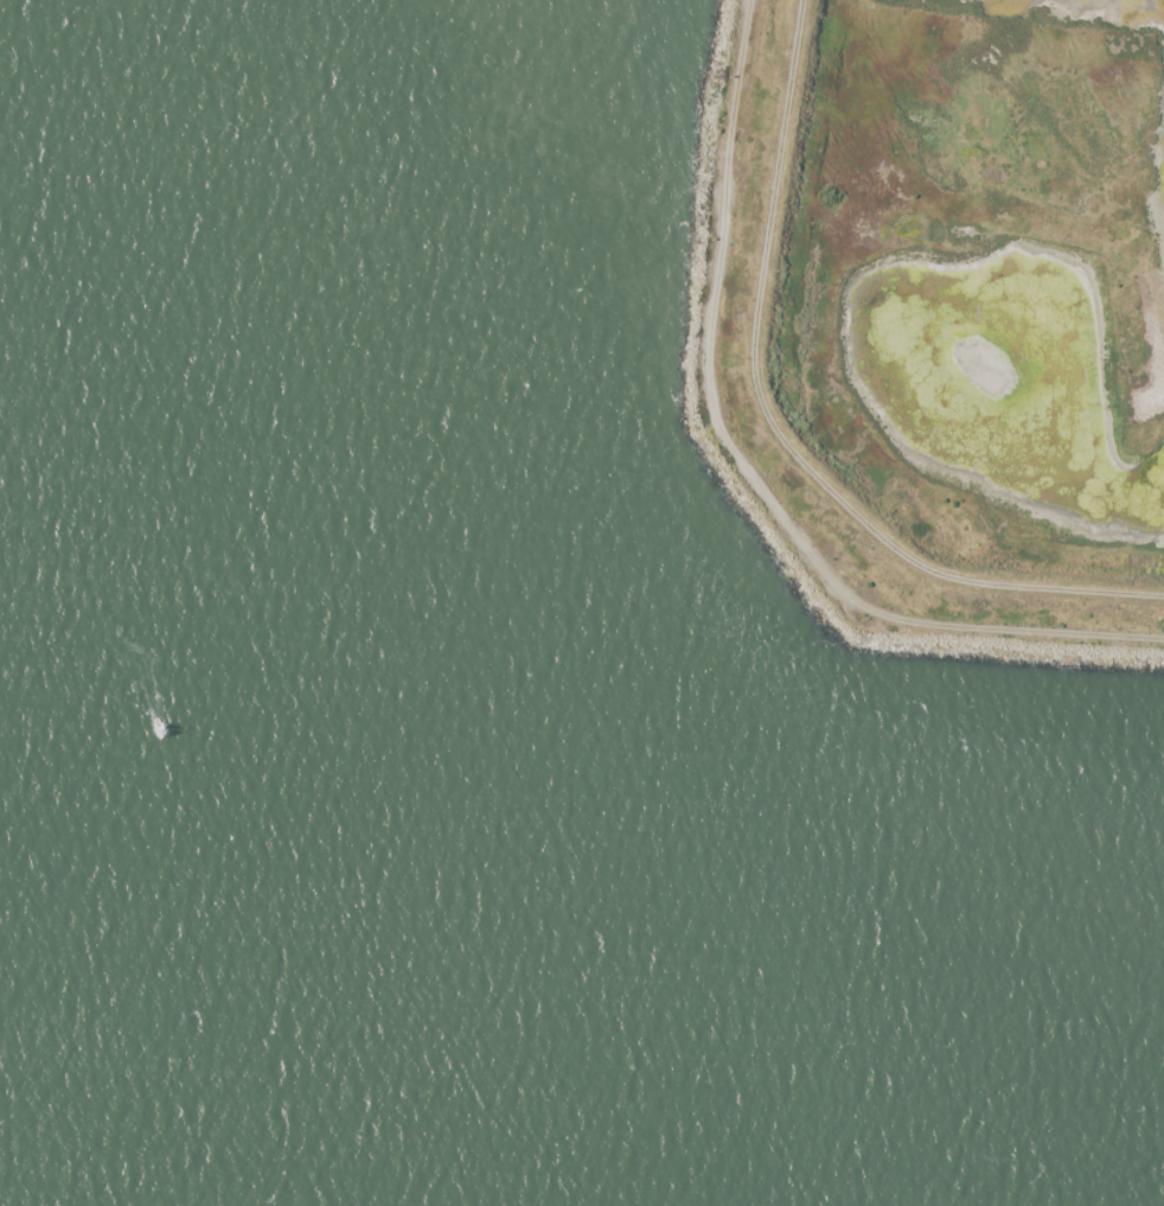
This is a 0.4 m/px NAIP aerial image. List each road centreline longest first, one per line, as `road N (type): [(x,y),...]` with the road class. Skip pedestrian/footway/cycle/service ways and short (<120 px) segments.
road 1 (track): [(1163,596),(935,575),(802,467),(761,404),(750,365),(800,0)]

